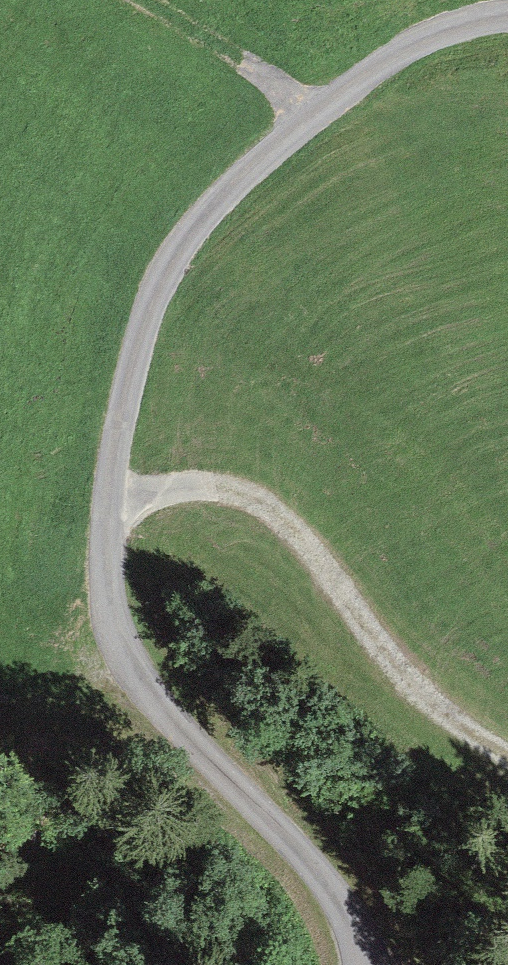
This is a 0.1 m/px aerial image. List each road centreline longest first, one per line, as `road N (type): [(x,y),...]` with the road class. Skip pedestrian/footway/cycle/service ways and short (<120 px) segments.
road 1 (track): [(363,964),(349,920),(321,880),(154,709),(128,668),(104,592),(108,498),(153,303),(215,203),(377,68),(450,29),(507,15)]
road 2 (track): [(507,755),(450,719),(395,667),(258,502),(238,491),(194,488),(108,498)]
road 3 (track): [(315,118),(232,50),(143,0)]

